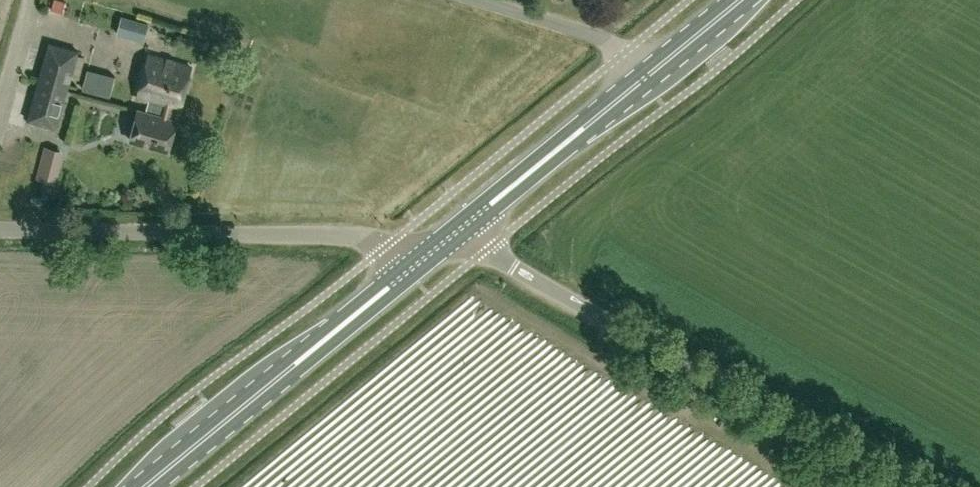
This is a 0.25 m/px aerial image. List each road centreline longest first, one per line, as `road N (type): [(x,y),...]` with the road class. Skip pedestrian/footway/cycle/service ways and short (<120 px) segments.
road 1 (unclassified): [(902,486),(488,252),(460,228)]
road 2 (unclassified): [(408,272),(386,248),(353,237),(0,231)]
road 3 (primary): [(460,228),(739,0)]
road 4 (primary): [(145,486),(408,272)]

